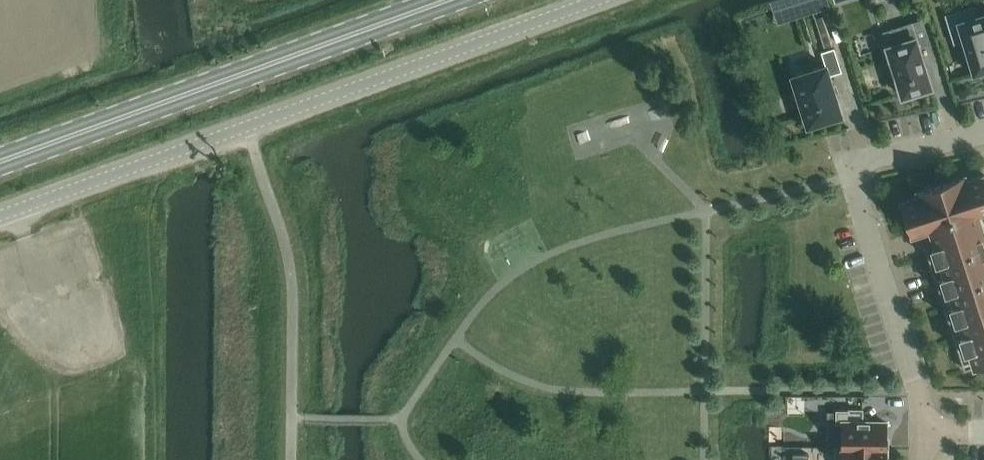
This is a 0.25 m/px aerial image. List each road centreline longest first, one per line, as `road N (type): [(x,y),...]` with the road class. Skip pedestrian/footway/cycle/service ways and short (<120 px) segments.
road 1 (unclassified): [(598,0),(0,216)]
road 2 (secondary): [(449,0),(0,162)]
road 3 (residential): [(983,133),(847,163),(914,381),(921,432)]

